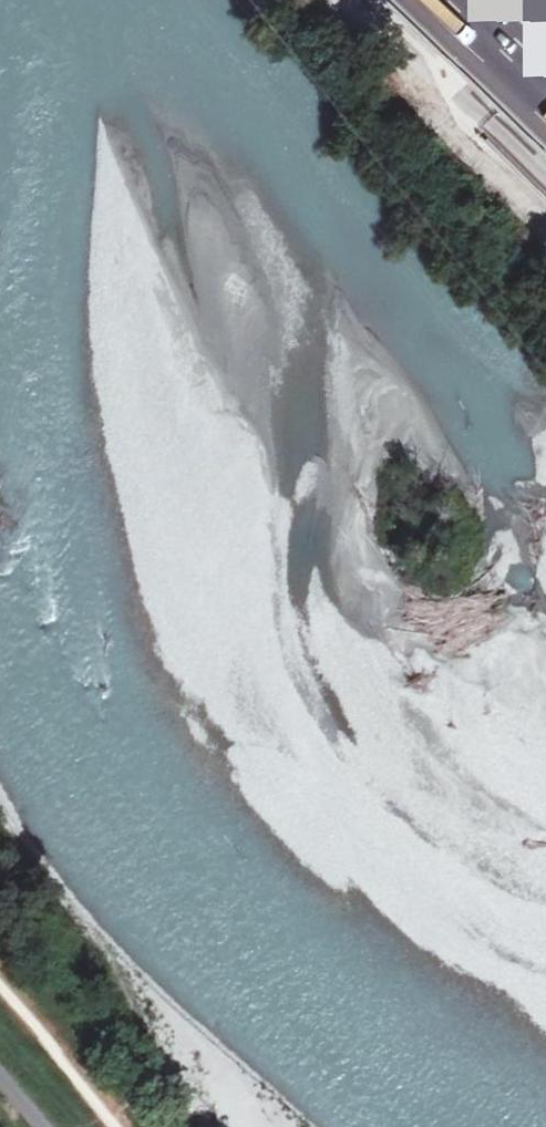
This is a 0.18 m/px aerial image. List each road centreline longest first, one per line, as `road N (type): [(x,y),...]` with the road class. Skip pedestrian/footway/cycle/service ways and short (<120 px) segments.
road 1 (track): [(342,0),(545,225)]
road 2 (track): [(373,29),(538,166)]
road 3 (motorway): [(452,0),(545,89)]

